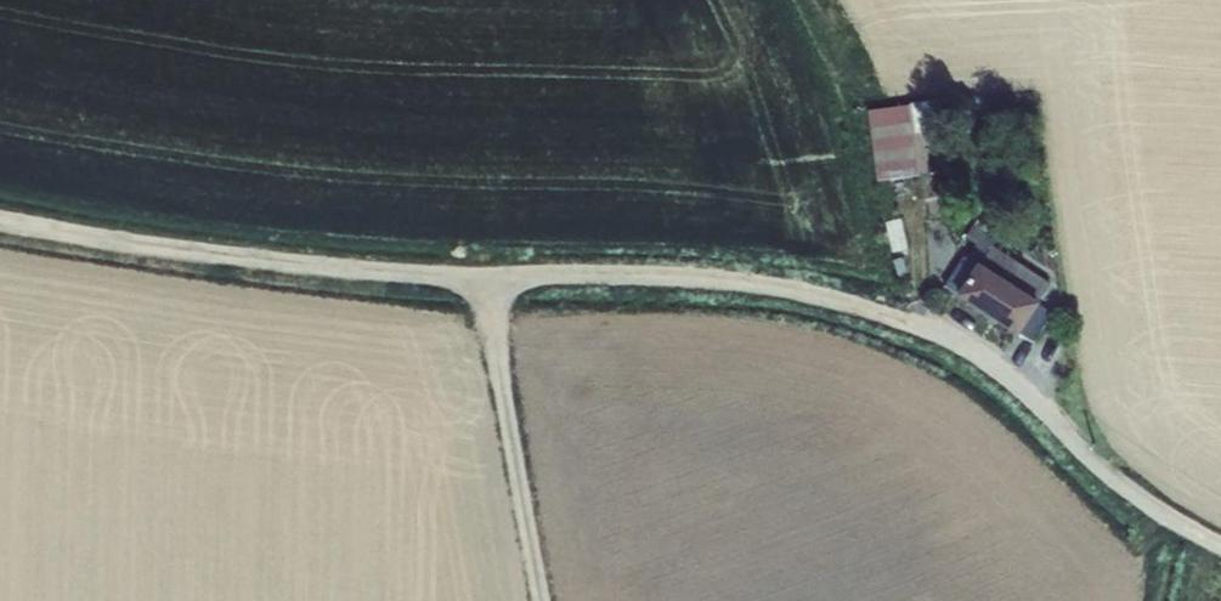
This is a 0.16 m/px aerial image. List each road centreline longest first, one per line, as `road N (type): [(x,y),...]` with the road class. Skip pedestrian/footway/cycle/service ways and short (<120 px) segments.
road 1 (track): [(0,221),(348,270),(701,278),(808,295)]
road 2 (residential): [(808,295),(978,354),(1128,490),(1220,547)]
road 3 (track): [(544,600),(484,277)]

